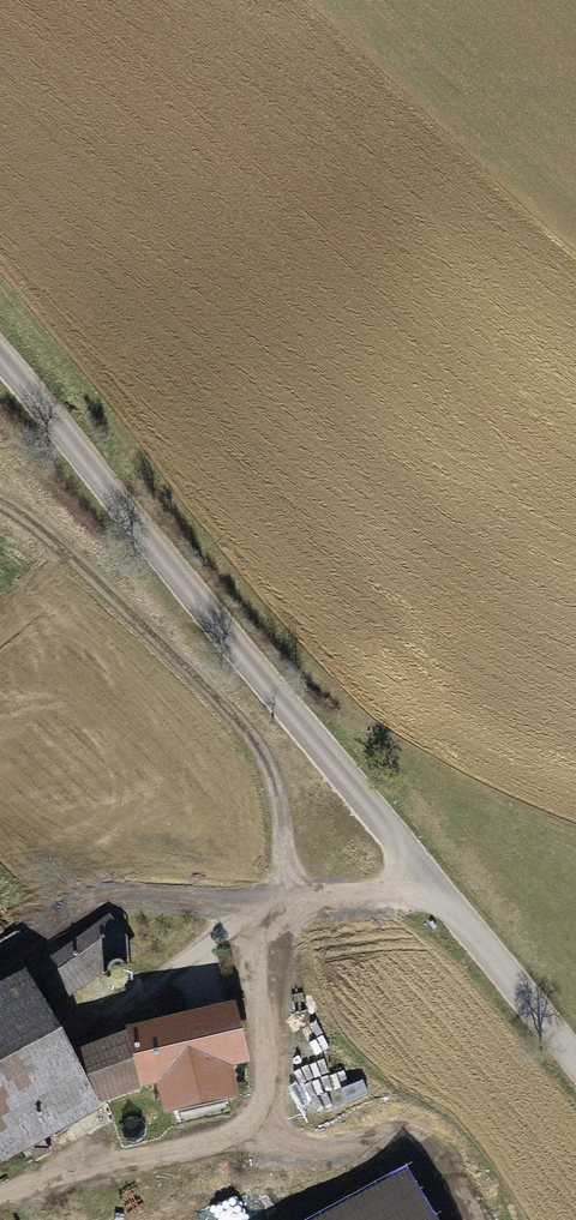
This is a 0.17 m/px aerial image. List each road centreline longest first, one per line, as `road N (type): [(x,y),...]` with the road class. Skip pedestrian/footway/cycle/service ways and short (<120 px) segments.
road 1 (track): [(431,885),(0,353)]
road 2 (track): [(297,895),(272,773),(233,716),(57,539),(0,502)]
road 3 (unclassified): [(575,1065),(431,885)]

